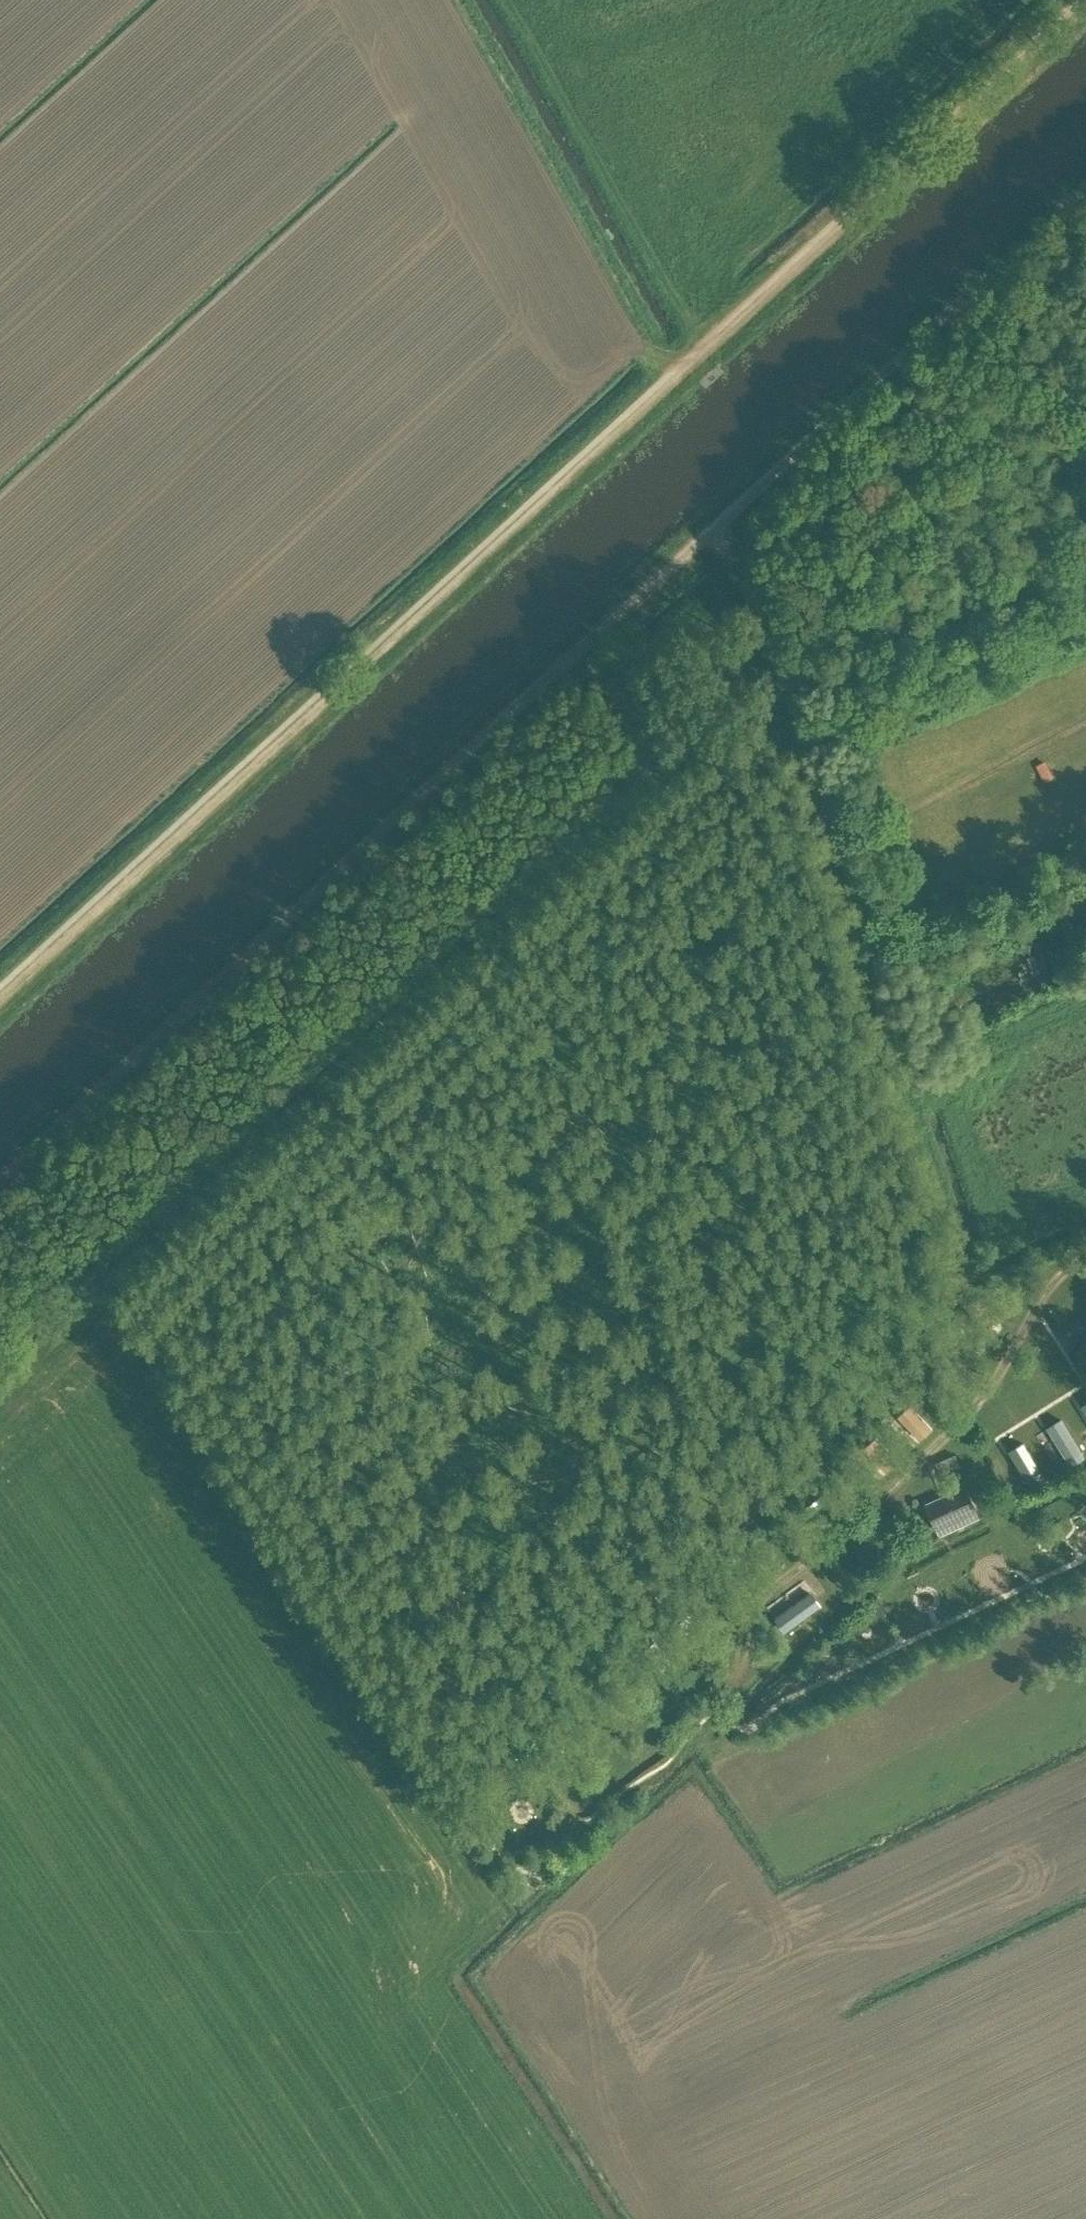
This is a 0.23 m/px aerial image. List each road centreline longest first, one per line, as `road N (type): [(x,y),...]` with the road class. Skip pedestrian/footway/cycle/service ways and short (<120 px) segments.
road 1 (track): [(1085,6),(0,1010)]
road 2 (track): [(0,1173),(303,889),(584,646)]
road 3 (track): [(1085,1257),(1044,1295),(992,1382),(893,1488),(734,1629),(710,1641),(696,1665),(700,1680),(720,1684),(734,1674),(742,1649)]
road 4 (unclassified): [(717,532),(1085,187)]
road 5 (track): [(584,646),(717,532)]

